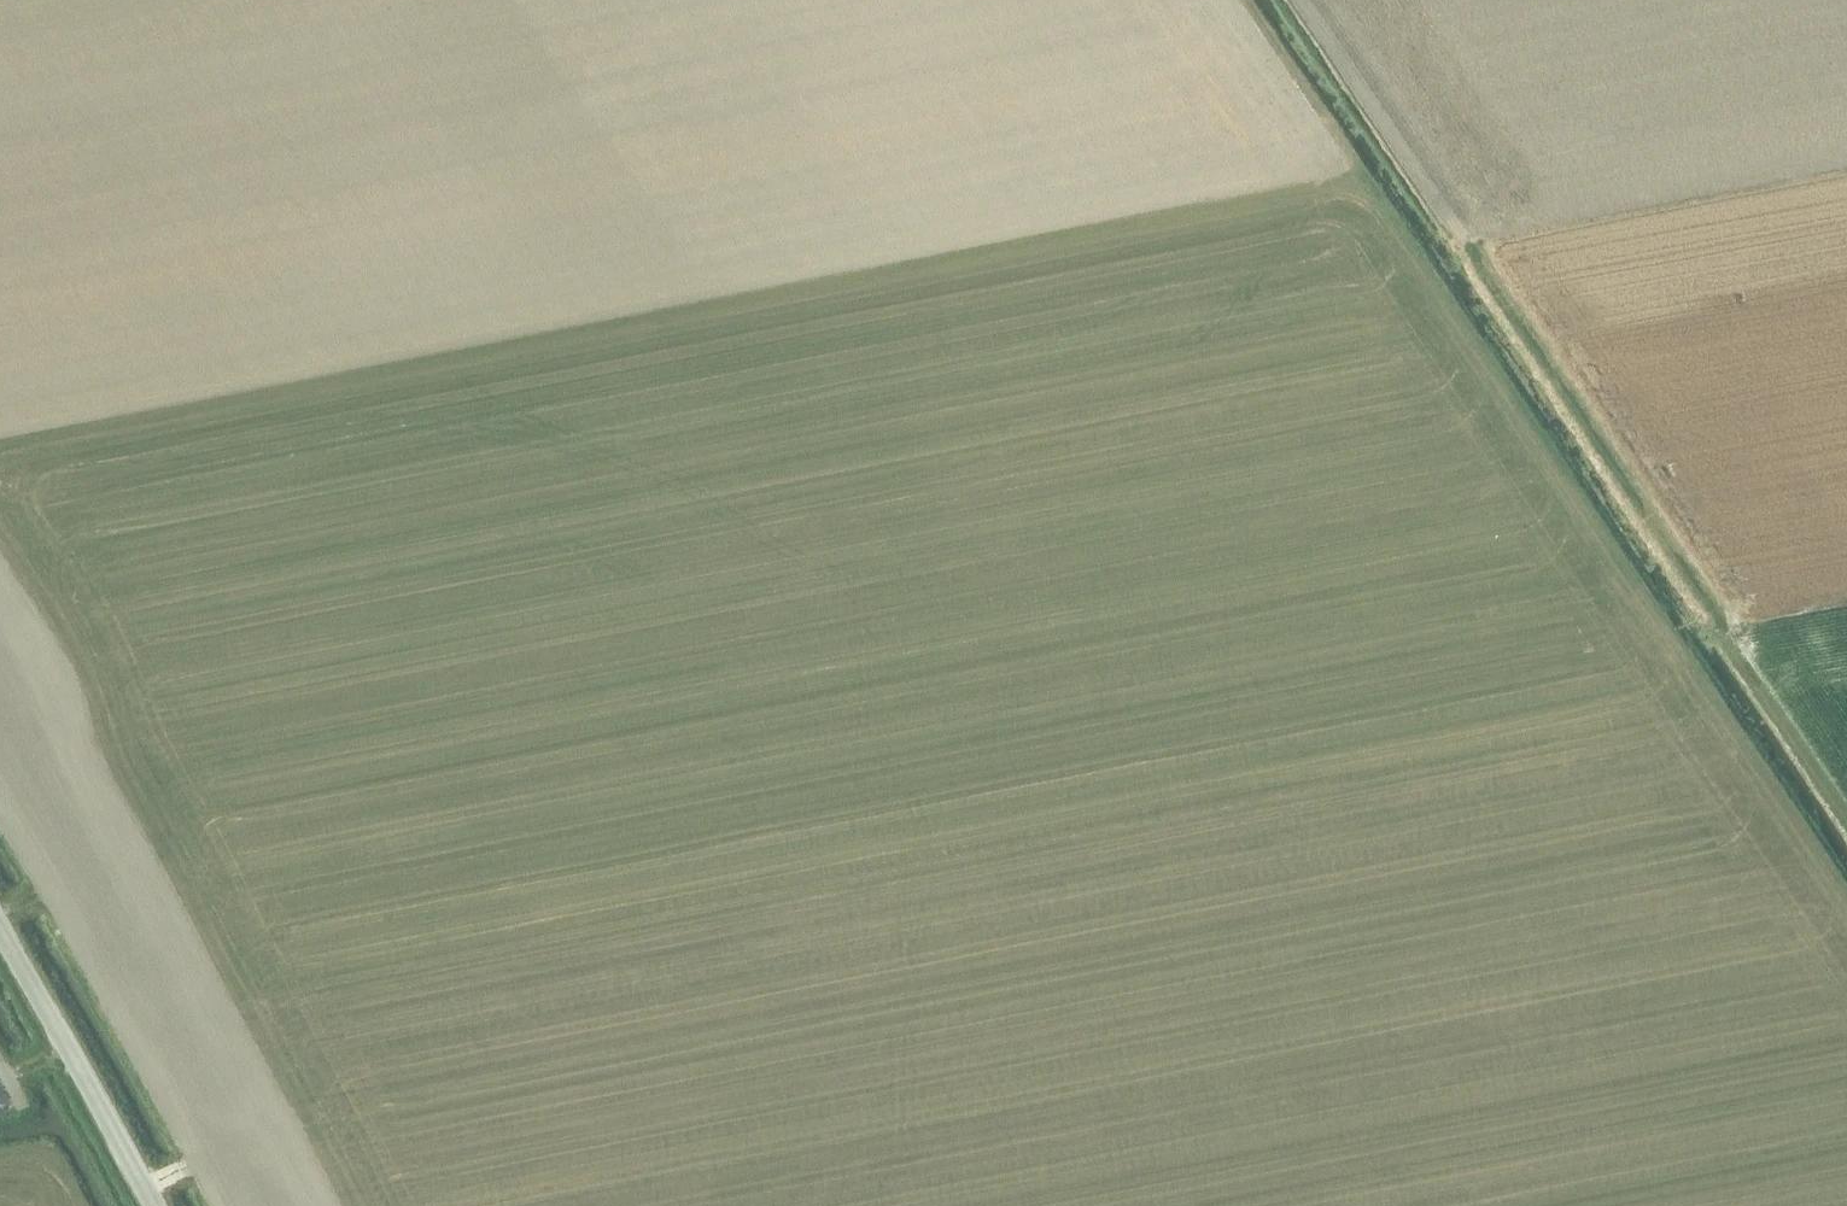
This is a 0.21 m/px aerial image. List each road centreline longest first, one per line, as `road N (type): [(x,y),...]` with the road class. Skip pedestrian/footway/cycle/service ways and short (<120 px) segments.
road 1 (unclassified): [(148,1205),(0,930)]

